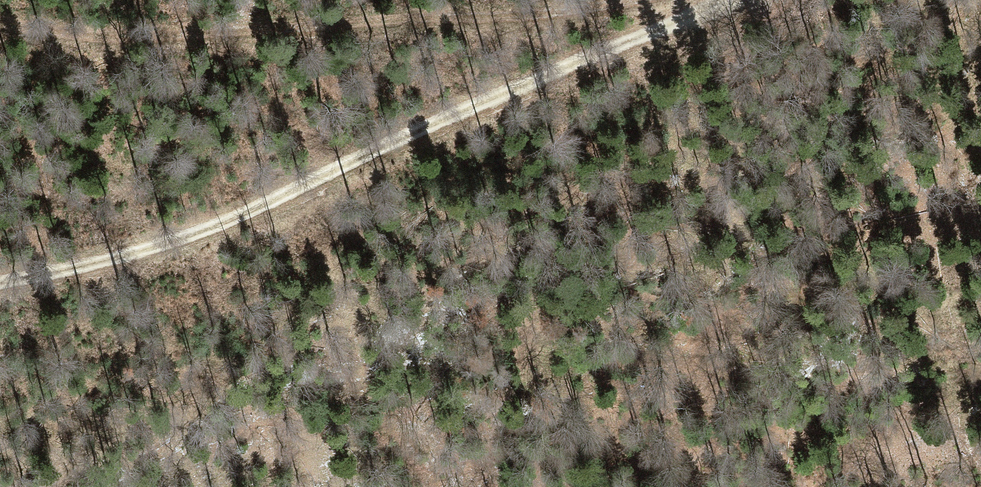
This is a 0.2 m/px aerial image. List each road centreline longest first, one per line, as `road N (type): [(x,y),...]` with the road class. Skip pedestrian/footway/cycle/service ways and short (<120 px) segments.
road 1 (track): [(0,283),(117,260),(233,221),(725,0)]
road 2 (track): [(629,0),(553,14),(178,37),(0,26)]

